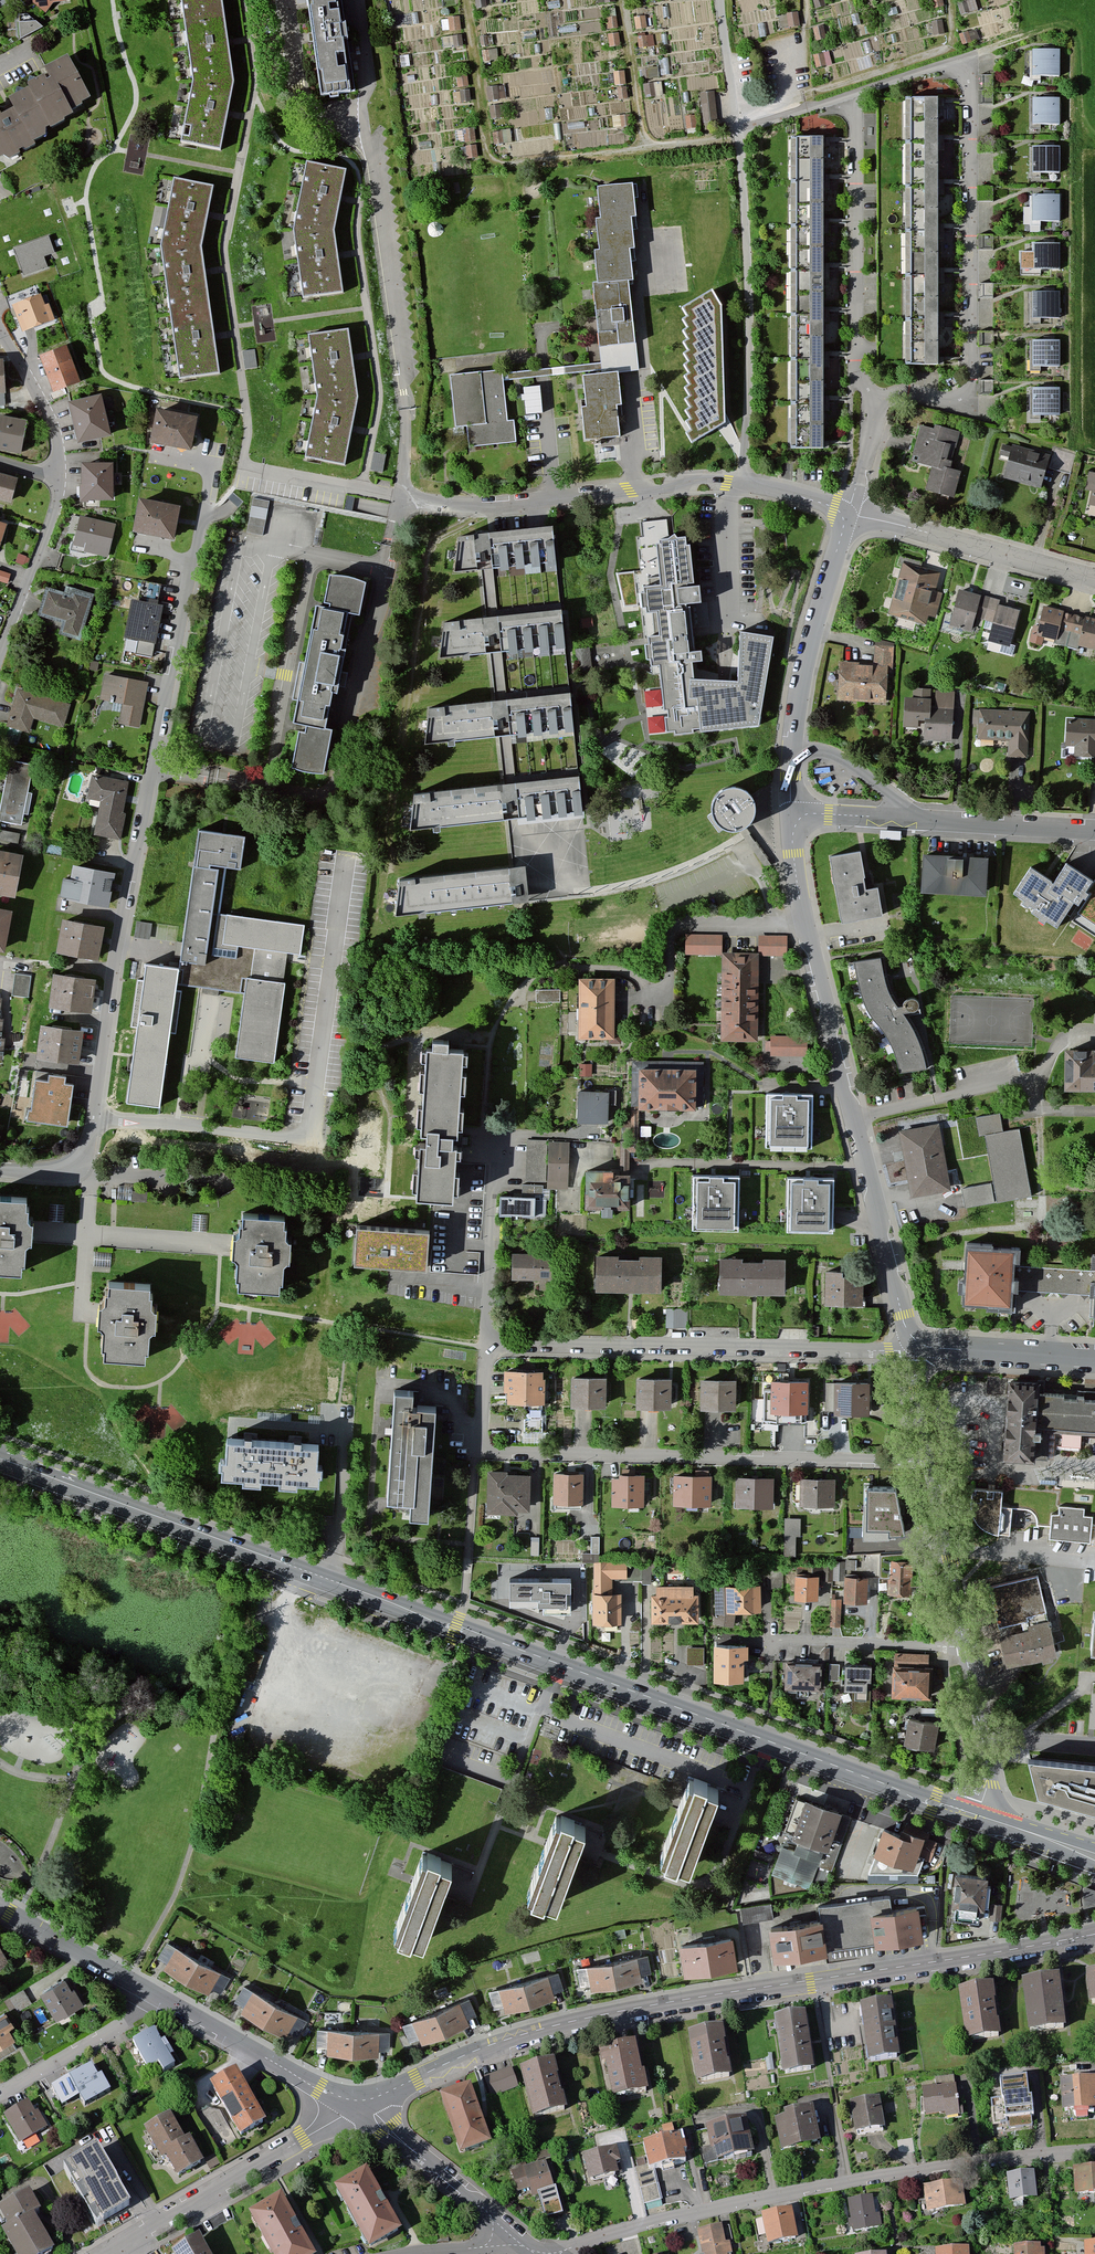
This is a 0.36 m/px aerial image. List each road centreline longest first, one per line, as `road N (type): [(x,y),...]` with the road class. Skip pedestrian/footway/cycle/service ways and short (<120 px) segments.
road 1 (primary): [(0,1460),(978,1819)]
road 2 (residential): [(908,1348),(488,1338),(480,1455),(927,1465)]
road 3 (residential): [(0,1172),(51,1174),(88,1148),(120,934),(211,468),(152,457)]
road 4 (tertiary): [(1055,1942),(562,2024),(457,2058),(359,2105)]
road 5 (residential): [(1094,2148),(817,2187),(657,2221),(561,2253)]
road 6 (residential): [(239,172),(225,249),(247,410),(243,468),(401,497)]
road 7 (residential): [(861,397),(971,402),(971,58)]
road 8 (track): [(469,0),(485,144),(496,162),(724,141),(741,131)]
road 9 (residential): [(401,497),(399,344),(375,156),(357,121)]
road 10 (residential): [(738,484),(752,327),(741,131)]
road 11 (residential): [(401,497),(467,506),(738,484)]
road 12 (residential): [(798,819),(790,776),(798,699),(851,510)]
road 13 (residential): [(323,794),(341,777),(401,497)]
road 14 (residential): [(861,397),(855,96)]
road 15 (residential): [(1094,831),(798,819)]
road 16 (residential): [(359,2105),(105,2253)]
road 17 (track): [(952,0),(954,45),(738,114)]
road 18 (residential): [(806,926),(683,925),(670,935),(665,983),(616,966),(584,968)]
road 19 (residential): [(851,510),(1094,577)]
road 20 (residential): [(908,1348),(857,1123)]
road 21 (tertiary): [(158,2001),(359,2105)]
road 22 (track): [(1094,137),(1081,118),(1081,37),(1072,27),(1057,25),(971,58)]
road 23 (residential): [(964,1647),(802,1640),(775,1643),(768,1661)]
road 24 (residential): [(857,1123),(806,926)]
road 25 (residential): [(359,2105),(508,2230)]
road 26 (residential): [(0,656),(60,475)]
road 27 (residential): [(1094,1360),(908,1348)]
road 28 (residential): [(964,1647),(927,1465)]
road 29 (residential): [(738,484),(724,669)]
road 30 (residential): [(158,2001),(0,2096)]
road 31 (tertiary): [(0,1907),(158,2001)]
road 32 (residential): [(857,1123),(1003,1083),(1028,1084)]
road 33 (residential): [(978,1819),(988,1766),(964,1647)]
road 34 (residential): [(60,475),(56,433),(0,323)]
road 35 (track): [(622,0),(643,148)]
road 36 (residential): [(855,96),(971,58)]

